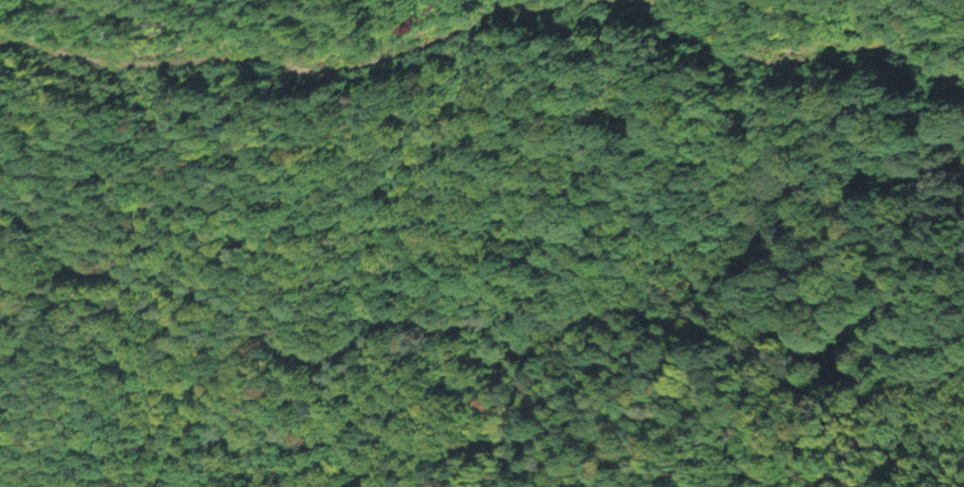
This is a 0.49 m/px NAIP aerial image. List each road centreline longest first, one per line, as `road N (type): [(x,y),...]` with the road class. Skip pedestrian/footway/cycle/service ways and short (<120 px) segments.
road 1 (residential): [(741,486),(741,419),(825,393),(846,366),(830,215),(804,183),(632,147),(569,110),(267,152),(173,105),(0,88)]

